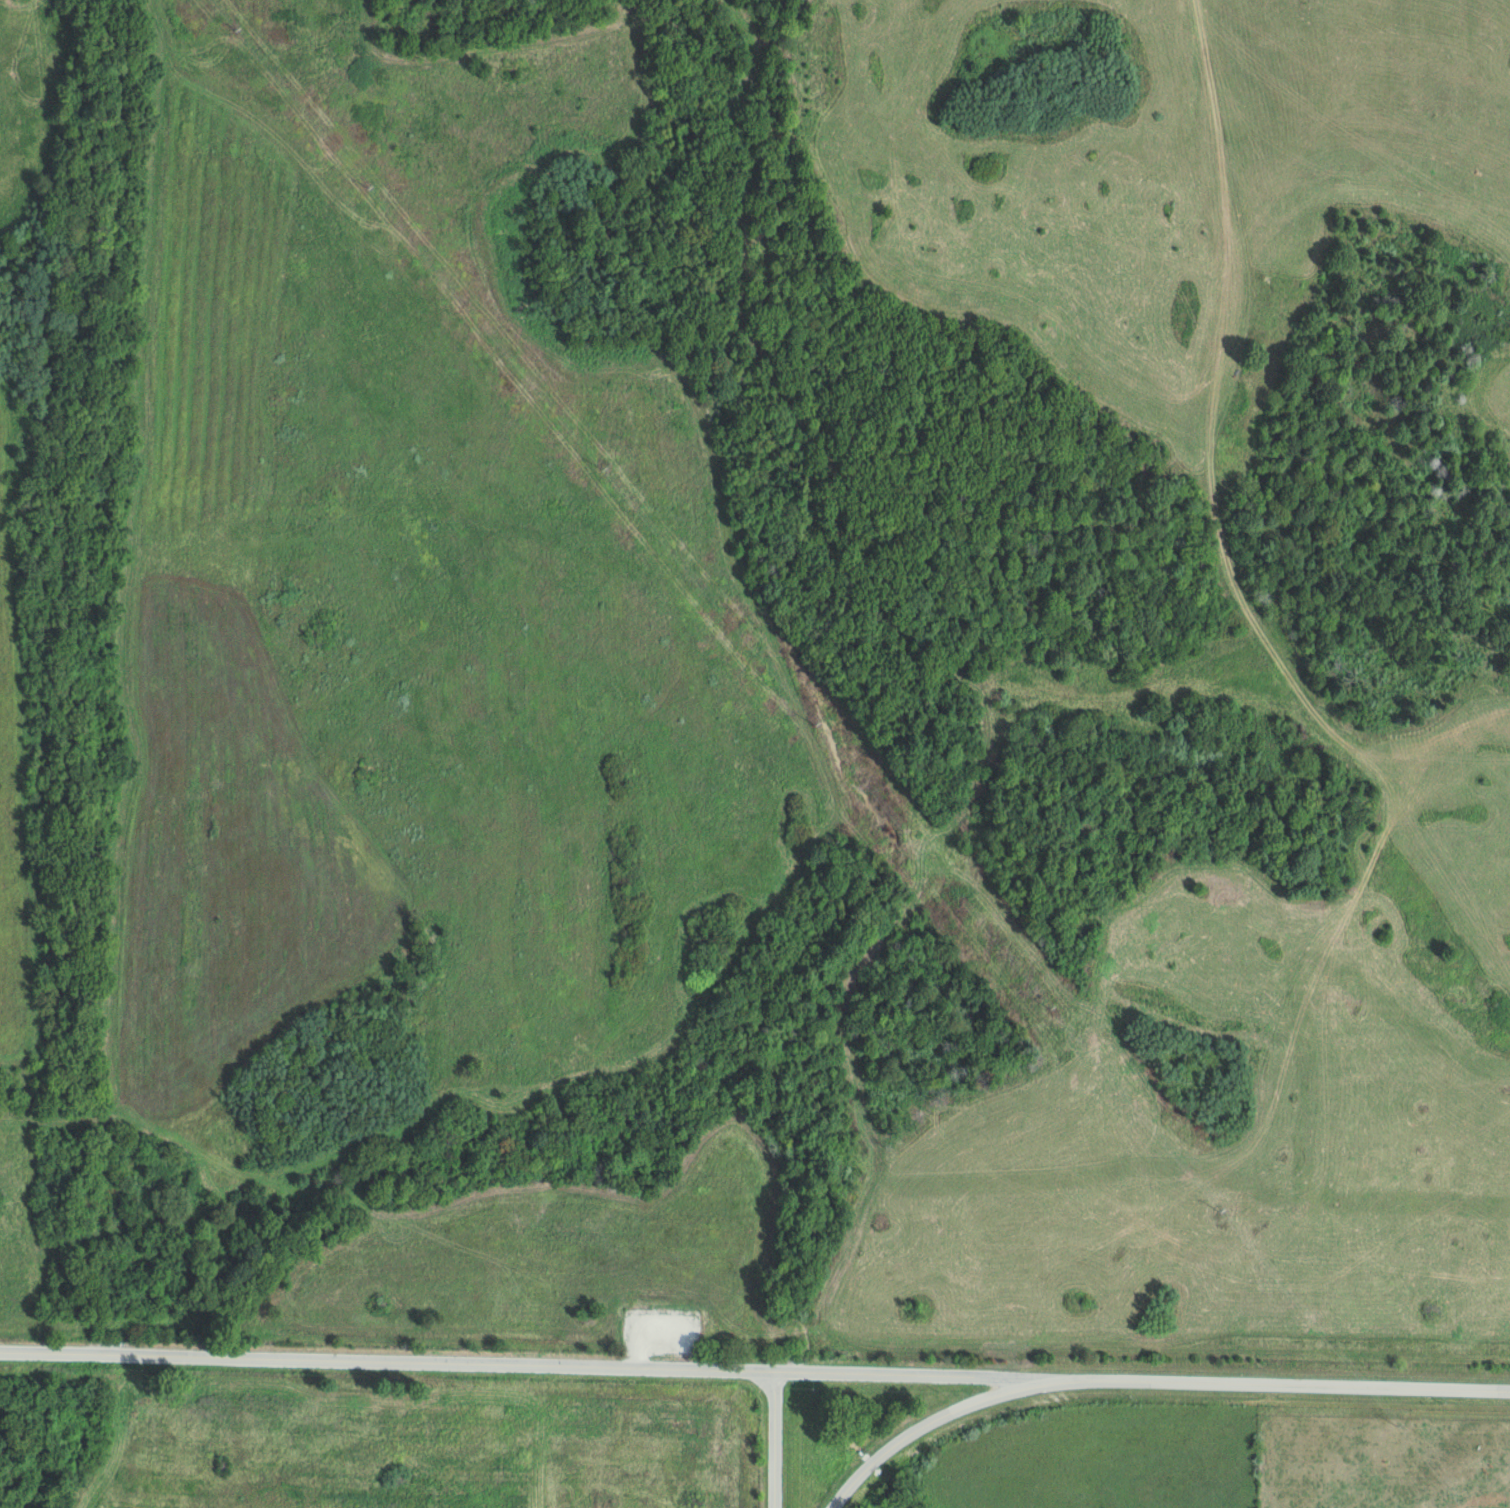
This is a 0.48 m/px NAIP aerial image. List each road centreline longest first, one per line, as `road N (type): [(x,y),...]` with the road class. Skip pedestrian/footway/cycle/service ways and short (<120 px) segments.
road 1 (residential): [(1039,1379),(0,1348)]
road 2 (tertiary): [(1509,1390),(1039,1379)]
road 3 (tertiary): [(1039,1379),(940,1413),(906,1434),(832,1507)]
road 4 (residential): [(764,1370),(773,1507)]

